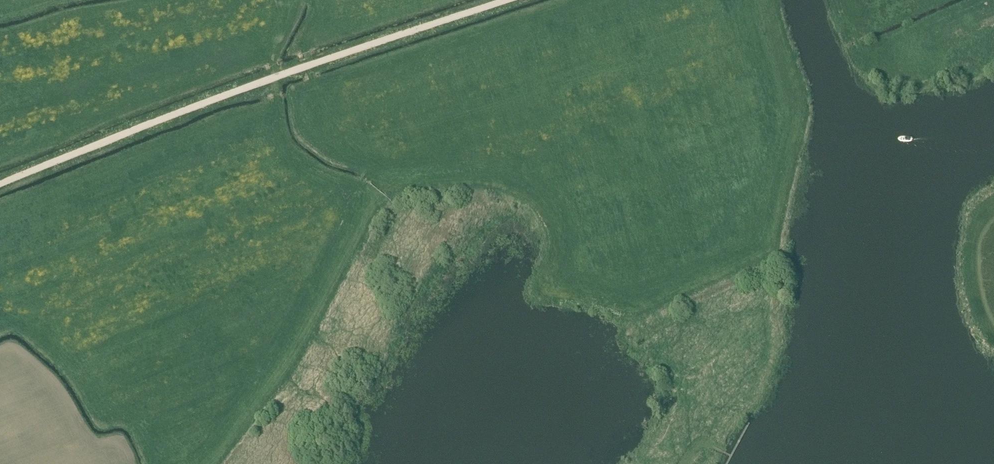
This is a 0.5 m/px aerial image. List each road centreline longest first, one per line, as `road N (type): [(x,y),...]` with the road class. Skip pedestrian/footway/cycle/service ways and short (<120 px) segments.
road 1 (track): [(0,184),(222,95),(508,0)]

